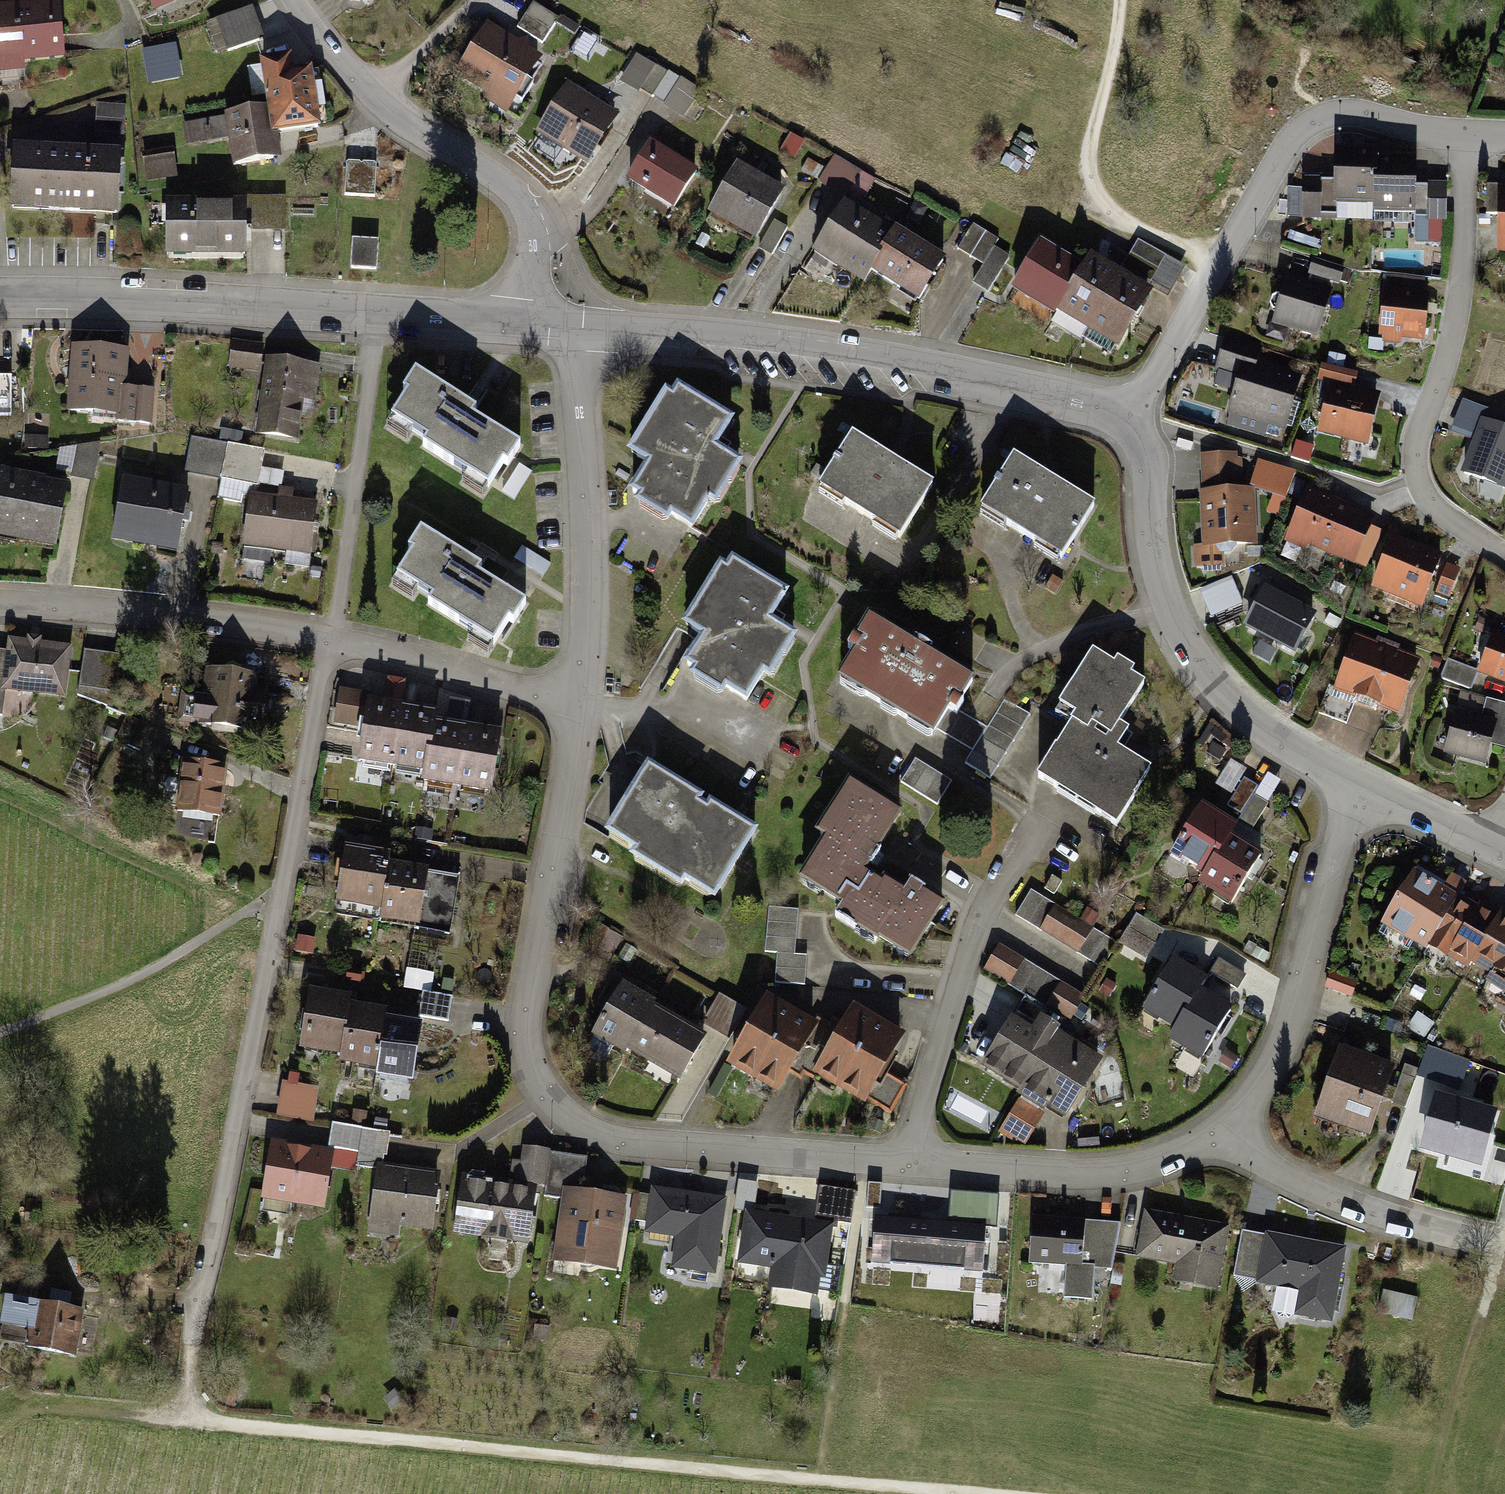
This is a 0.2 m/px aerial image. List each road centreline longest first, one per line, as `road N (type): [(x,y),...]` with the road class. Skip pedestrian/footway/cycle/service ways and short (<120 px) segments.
road 1 (track): [(947,1493),(78,1415)]
road 2 (residential): [(334,638),(197,1327),(187,1422)]
road 3 (residential): [(581,699),(529,1010),(531,1064),(554,1110),(602,1137),(910,1167)]
road 4 (residential): [(561,328),(905,359),(1130,422)]
road 5 (residential): [(1130,422),(1289,143),(1321,115),(1468,137)]
road 6 (residential): [(1504,557),(1423,495),(1418,457),(1460,315),(1468,137)]
road 7 (residential): [(1130,422),(1146,454),(1164,607),(1216,687),(1279,744),(1354,788)]
road 8 (residential): [(294,0),(377,95),(523,197),(549,242),(561,328)]
road 9 (residential): [(1222,1136),(1277,1061),(1301,999),(1354,788)]
road 10 (residential): [(0,299),(374,317)]
road 11 (residential): [(561,328),(579,390),(591,542),(581,699)]
road 12 (residential): [(1033,834),(993,894),(910,1167)]
road 13 (residential): [(0,604),(334,638)]
road 14 (track): [(863,1162),(821,1485)]
road 15 (residential): [(374,317),(334,638)]
road 16 (residential): [(910,1167),(1110,1174),(1164,1165),(1222,1136)]
road 17 (residential): [(1502,1247),(1391,1221),(1283,1178),(1222,1136)]
road 18 (track): [(1504,1236),(1437,1493)]
road 19 (residential): [(334,638),(581,699)]
road 20 (residential): [(374,317),(561,328)]
road 21 (residential): [(1354,788),(1495,849)]

